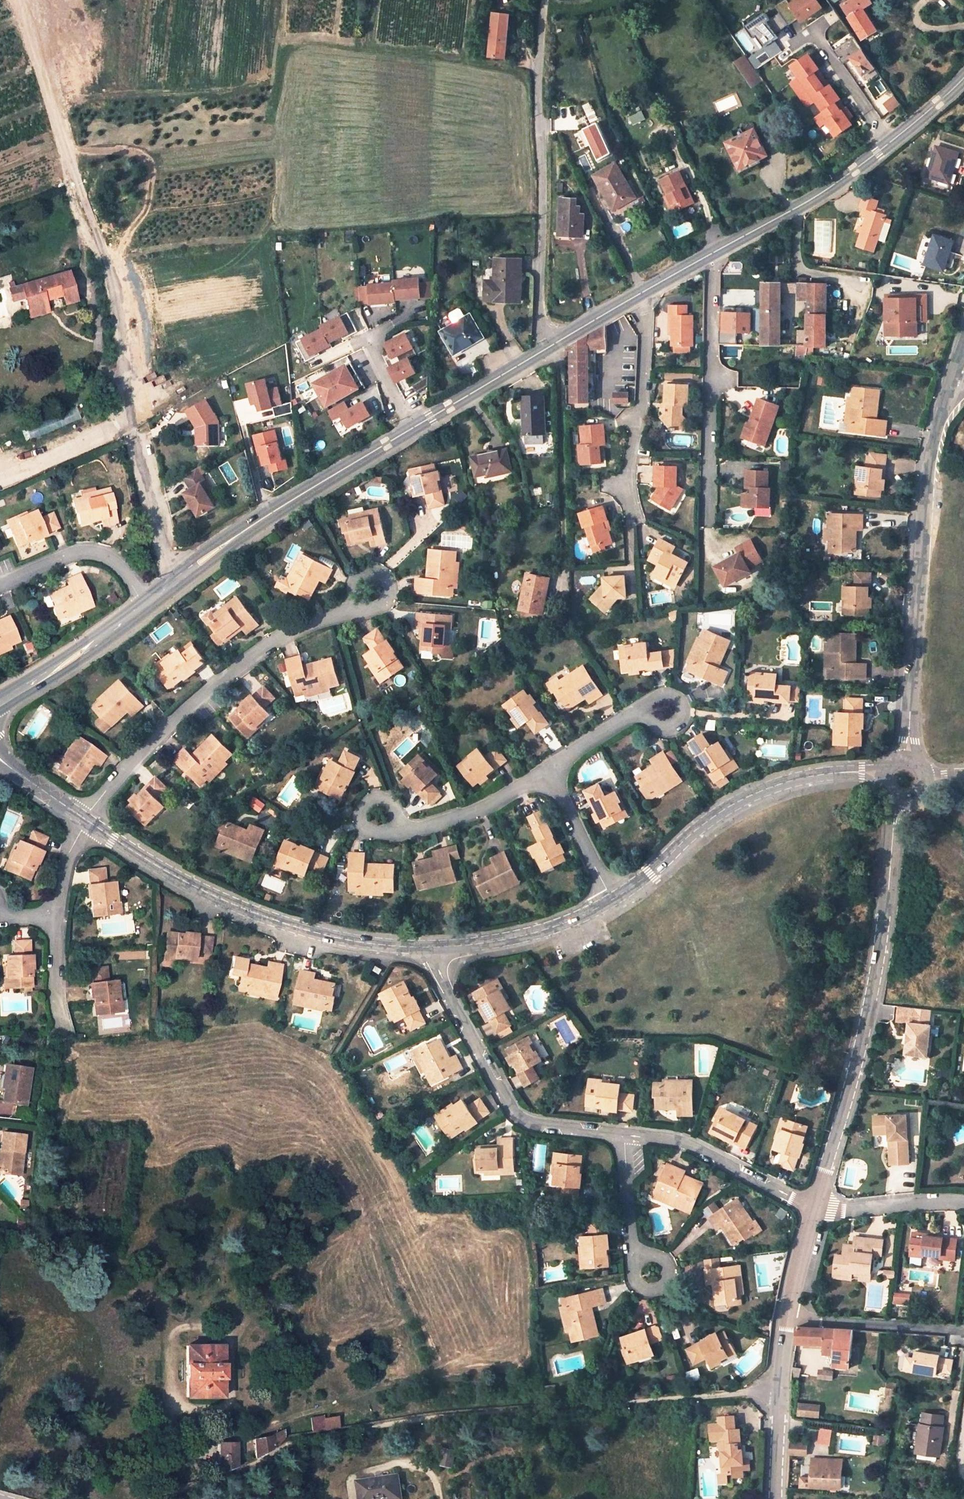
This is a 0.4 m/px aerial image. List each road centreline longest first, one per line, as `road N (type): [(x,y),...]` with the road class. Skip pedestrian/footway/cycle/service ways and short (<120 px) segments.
road 1 (residential): [(164,1498),(296,1440),(440,1415),(779,1388)]
road 2 (secondary): [(148,601),(301,494),(553,344)]
road 3 (residential): [(902,798),(869,1002),(816,1208)]
road 4 (secondary): [(644,291),(867,163),(963,76)]
road 5 (unclassified): [(949,386),(930,453),(920,538),(908,761)]
road 6 (track): [(125,361),(105,255),(77,193),(21,0)]
road 7 (residential): [(86,819),(154,864),(279,923),(433,948)]
road 8 (residential): [(358,609),(289,631),(227,676),(121,769),(86,819)]
road 9 (residential): [(553,344),(538,313),(542,0)]
road 10 (residential): [(612,901),(746,797),(789,781),(886,773)]
road 11 (unclassified): [(433,948),(435,971),(509,1111),(541,1126),(622,1134)]
road 12 (unclassified): [(622,1134),(682,1142),(816,1208)]
road 13 (residential): [(624,490),(639,405),(644,291)]
road 14 (residential): [(433,948),(523,935),(612,901)]
road 15 (secondary): [(0,702),(148,601)]
road 16 (unclassified): [(787,1316),(963,1334)]
road 17 (residential): [(0,585),(81,554),(108,559),(148,601)]
road 18 (residential): [(404,831),(431,828),(547,773)]
road 19 (unclassified): [(963,1202),(816,1208)]
road 20 (residential): [(622,1134),(633,1247),(651,1273)]
road 21 (residential): [(547,773),(612,901)]

